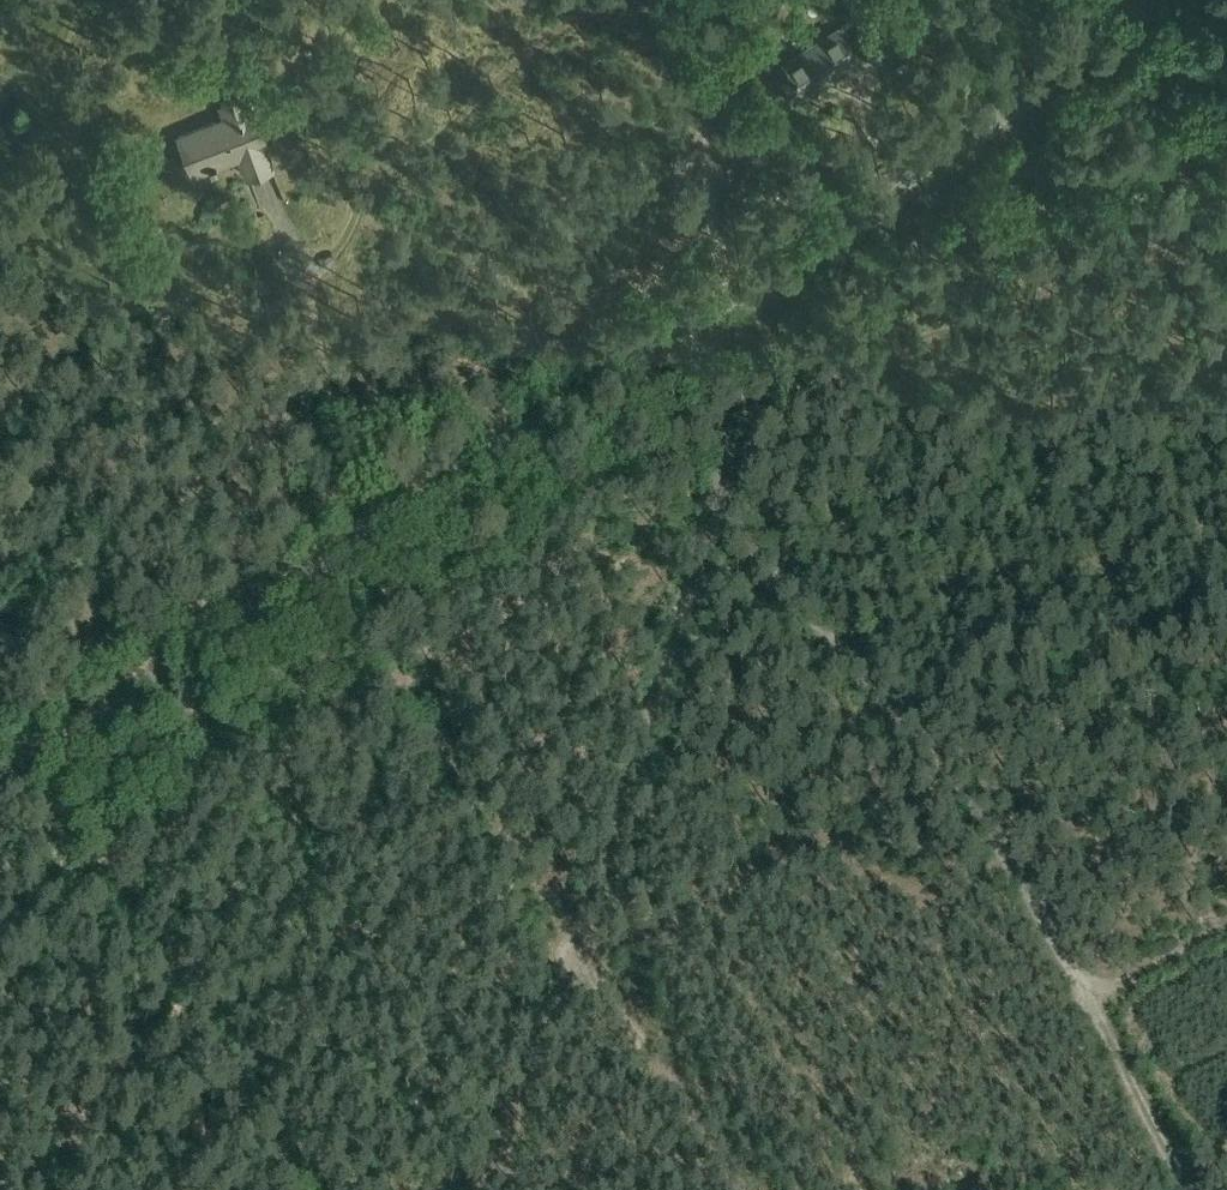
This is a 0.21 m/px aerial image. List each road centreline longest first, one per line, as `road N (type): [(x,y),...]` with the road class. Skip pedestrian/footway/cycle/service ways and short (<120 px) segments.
road 1 (tertiary): [(0,783),(1165,0)]
road 2 (track): [(717,351),(719,500),(578,956),(518,1118),(482,1189)]
road 3 (track): [(1226,927),(1092,1001),(970,804),(719,500)]
road 4 (track): [(310,436),(449,397),(513,353),(654,248),(672,226),(684,170),(709,147)]
road 5 (track): [(244,621),(231,523),(243,493),(310,436),(324,404),(304,293),(266,183)]
road 6 (track): [(651,0),(697,73),(706,103),(721,273),(717,351)]
road 7 (track): [(578,956),(742,1189)]
road 8 (track): [(1193,1189),(1092,1001)]

